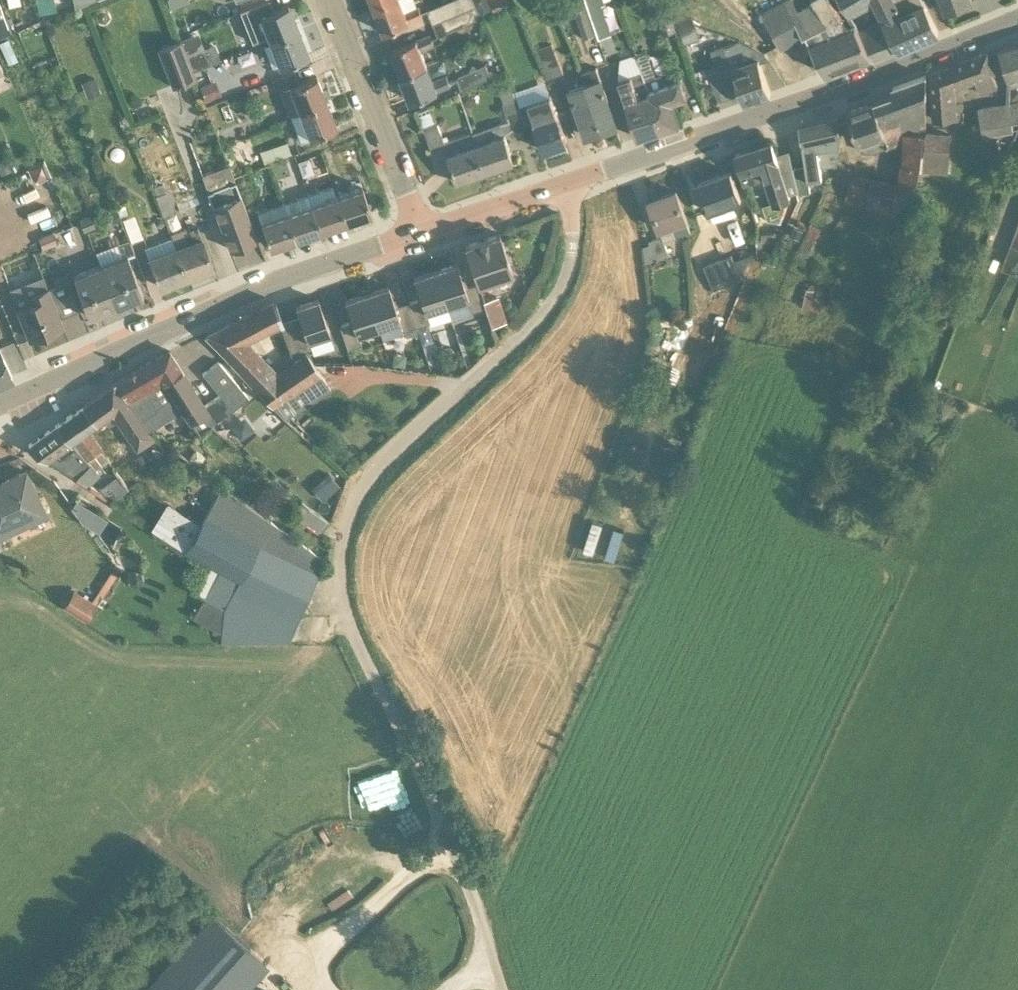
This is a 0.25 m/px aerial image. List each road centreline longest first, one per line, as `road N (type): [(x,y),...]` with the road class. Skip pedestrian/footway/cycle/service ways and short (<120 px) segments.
road 1 (unclassified): [(492,959),(349,619),(341,573),(350,517),(375,472),(560,295),(573,237),(565,185)]
road 2 (residential): [(565,185),(1017,18)]
road 3 (residential): [(0,404),(271,282),(420,232)]
road 4 (residential): [(420,232),(328,0)]
road 5 (residential): [(420,232),(565,185)]

